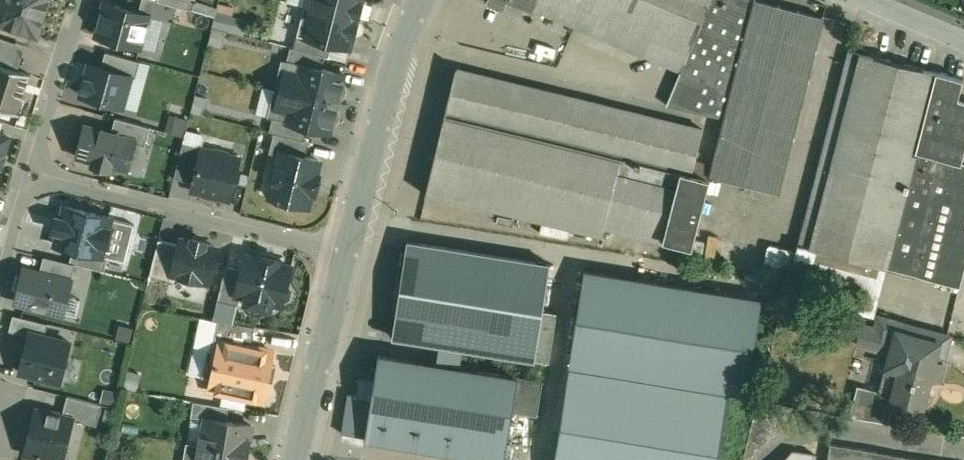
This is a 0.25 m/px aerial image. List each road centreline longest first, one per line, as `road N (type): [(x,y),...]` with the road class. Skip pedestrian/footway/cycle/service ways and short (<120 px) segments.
road 1 (residential): [(350,248),(27,173)]
road 2 (tertiary): [(419,0),(388,85),(350,248)]
road 3 (tertiary): [(350,248),(298,459)]
road 4 (residential): [(27,173),(80,0)]

